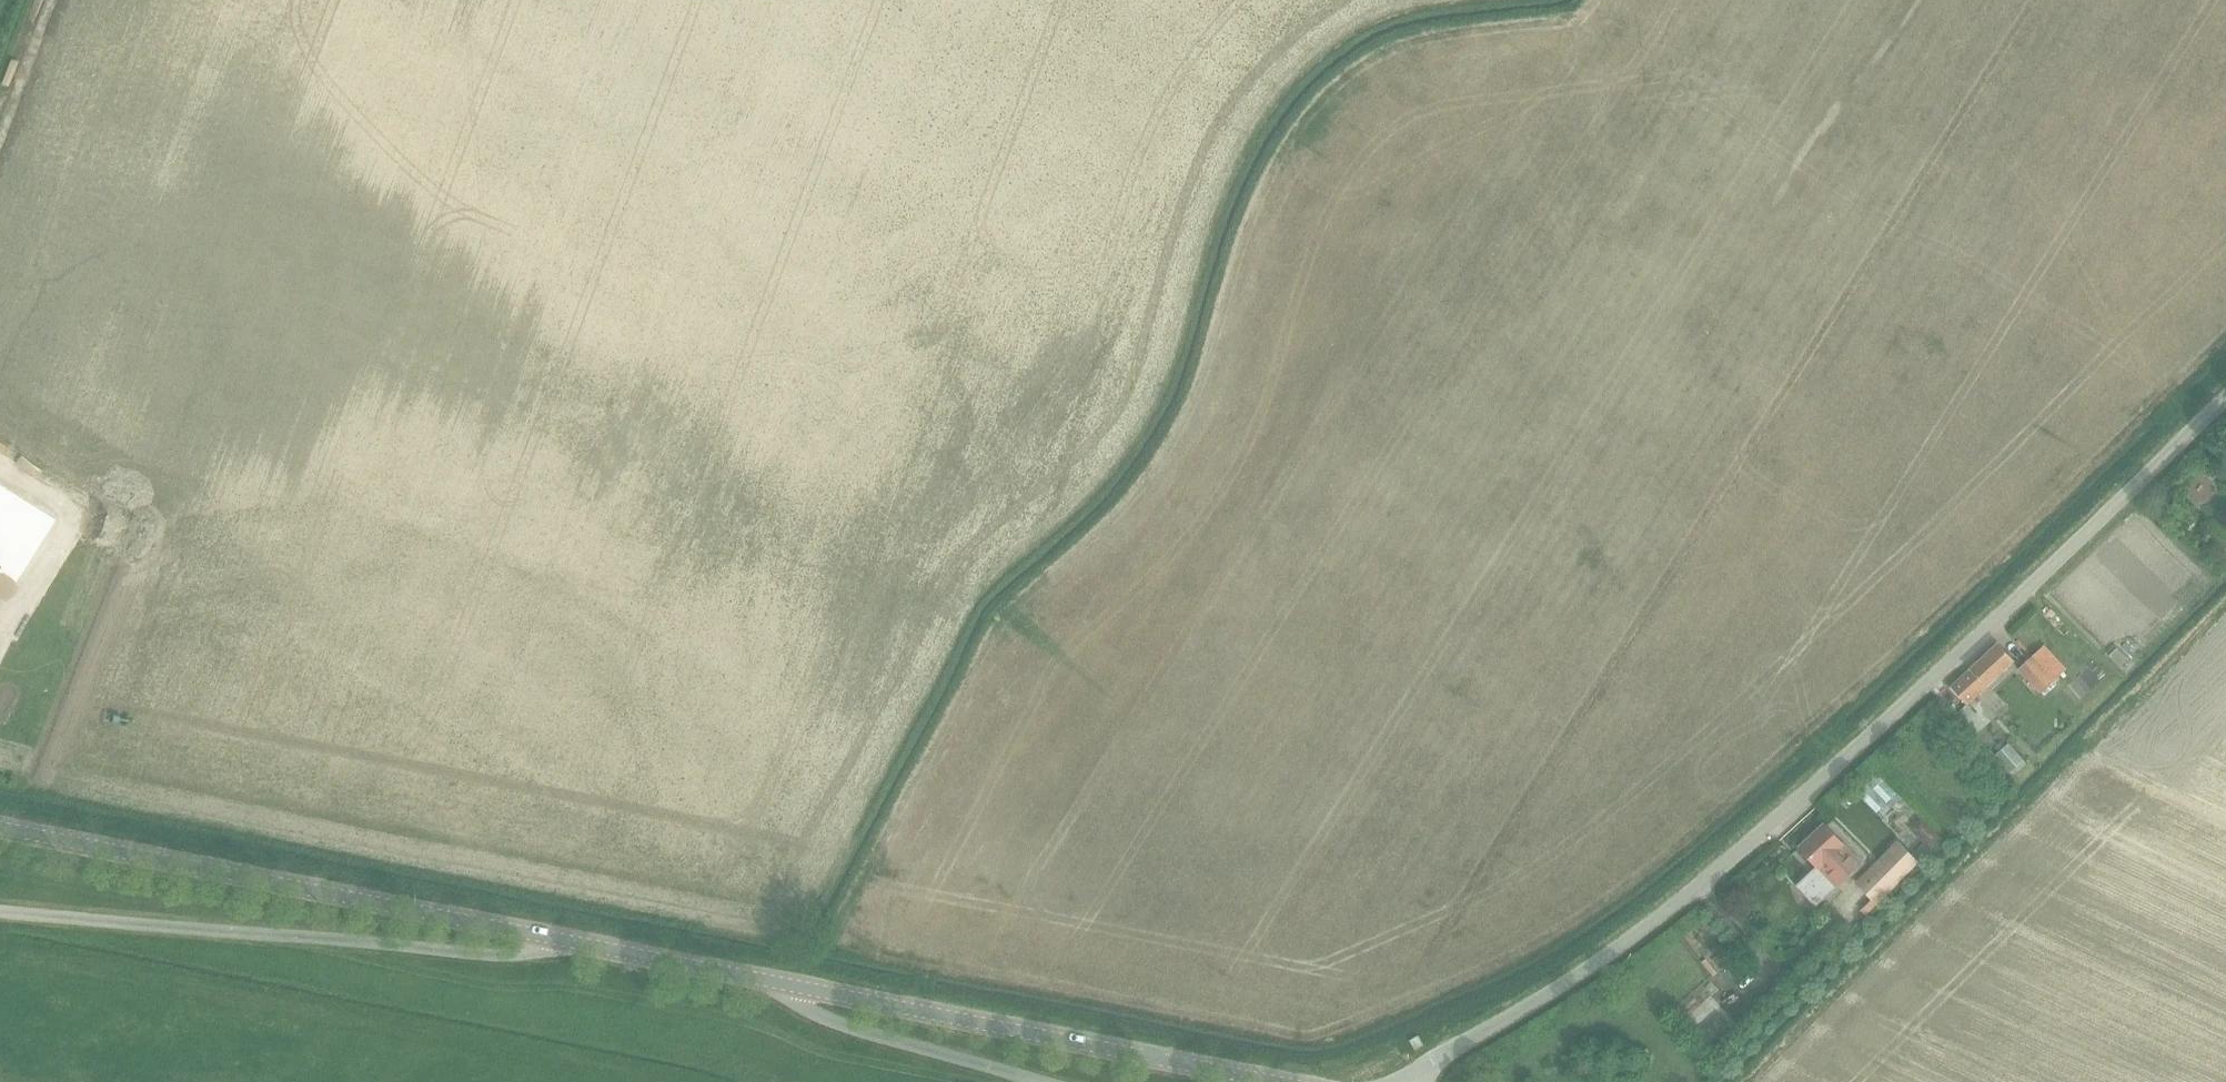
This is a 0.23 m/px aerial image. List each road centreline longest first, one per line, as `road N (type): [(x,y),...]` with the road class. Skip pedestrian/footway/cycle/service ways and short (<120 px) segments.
road 1 (unclassified): [(1395,1081),(1611,952),(1738,853),(2225,394)]
road 2 (tertiary): [(557,939),(0,828)]
road 3 (unclassified): [(0,913),(508,954),(557,939)]
road 4 (tertiary): [(1268,1081),(780,983)]
road 5 (unclassified): [(780,983),(818,1016),(1038,1081)]
road 6 (tertiary): [(780,983),(557,939)]
road 7 (track): [(54,0),(0,143)]

